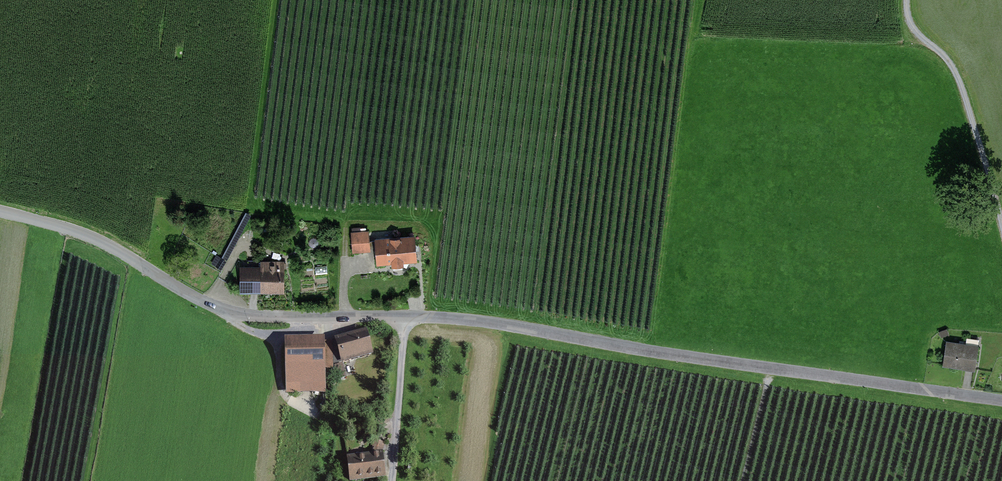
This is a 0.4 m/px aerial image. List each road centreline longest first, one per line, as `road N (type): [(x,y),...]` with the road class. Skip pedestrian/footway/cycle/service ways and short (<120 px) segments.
road 1 (unclassified): [(1001,402),(510,325),(227,311),(125,252),(0,212)]
road 2 (track): [(908,0),(913,26),(959,77),(1001,223)]
road 3 (track): [(393,480),(405,318)]
road 4 (track): [(316,411),(284,391),(277,341),(227,311)]

